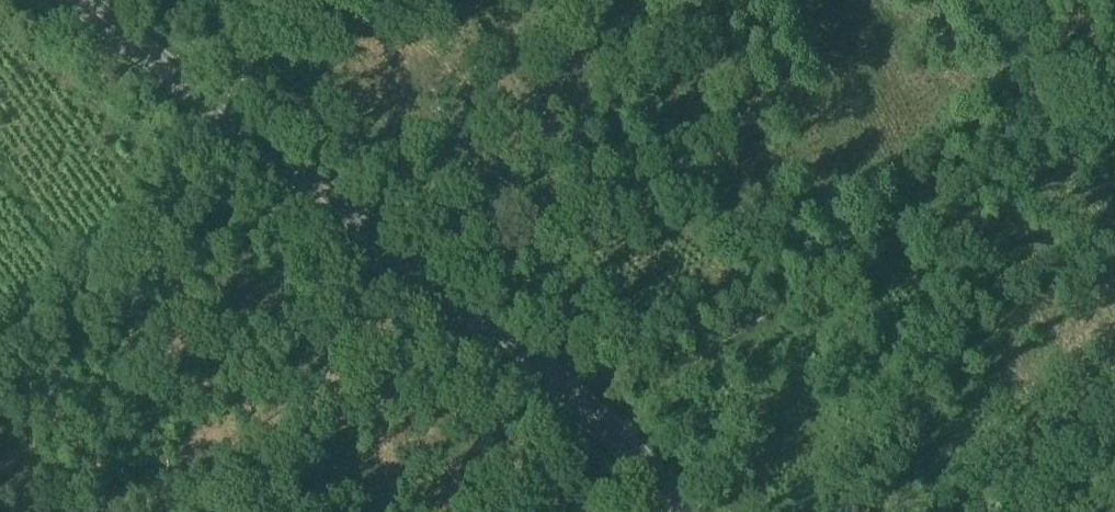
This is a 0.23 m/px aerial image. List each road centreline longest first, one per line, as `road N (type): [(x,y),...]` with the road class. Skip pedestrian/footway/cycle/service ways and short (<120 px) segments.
road 1 (track): [(605,418),(1114,98)]
road 2 (tertiary): [(78,0),(408,257)]
road 3 (tertiary): [(689,511),(605,418),(408,257)]
road 4 (track): [(210,145),(268,0)]

